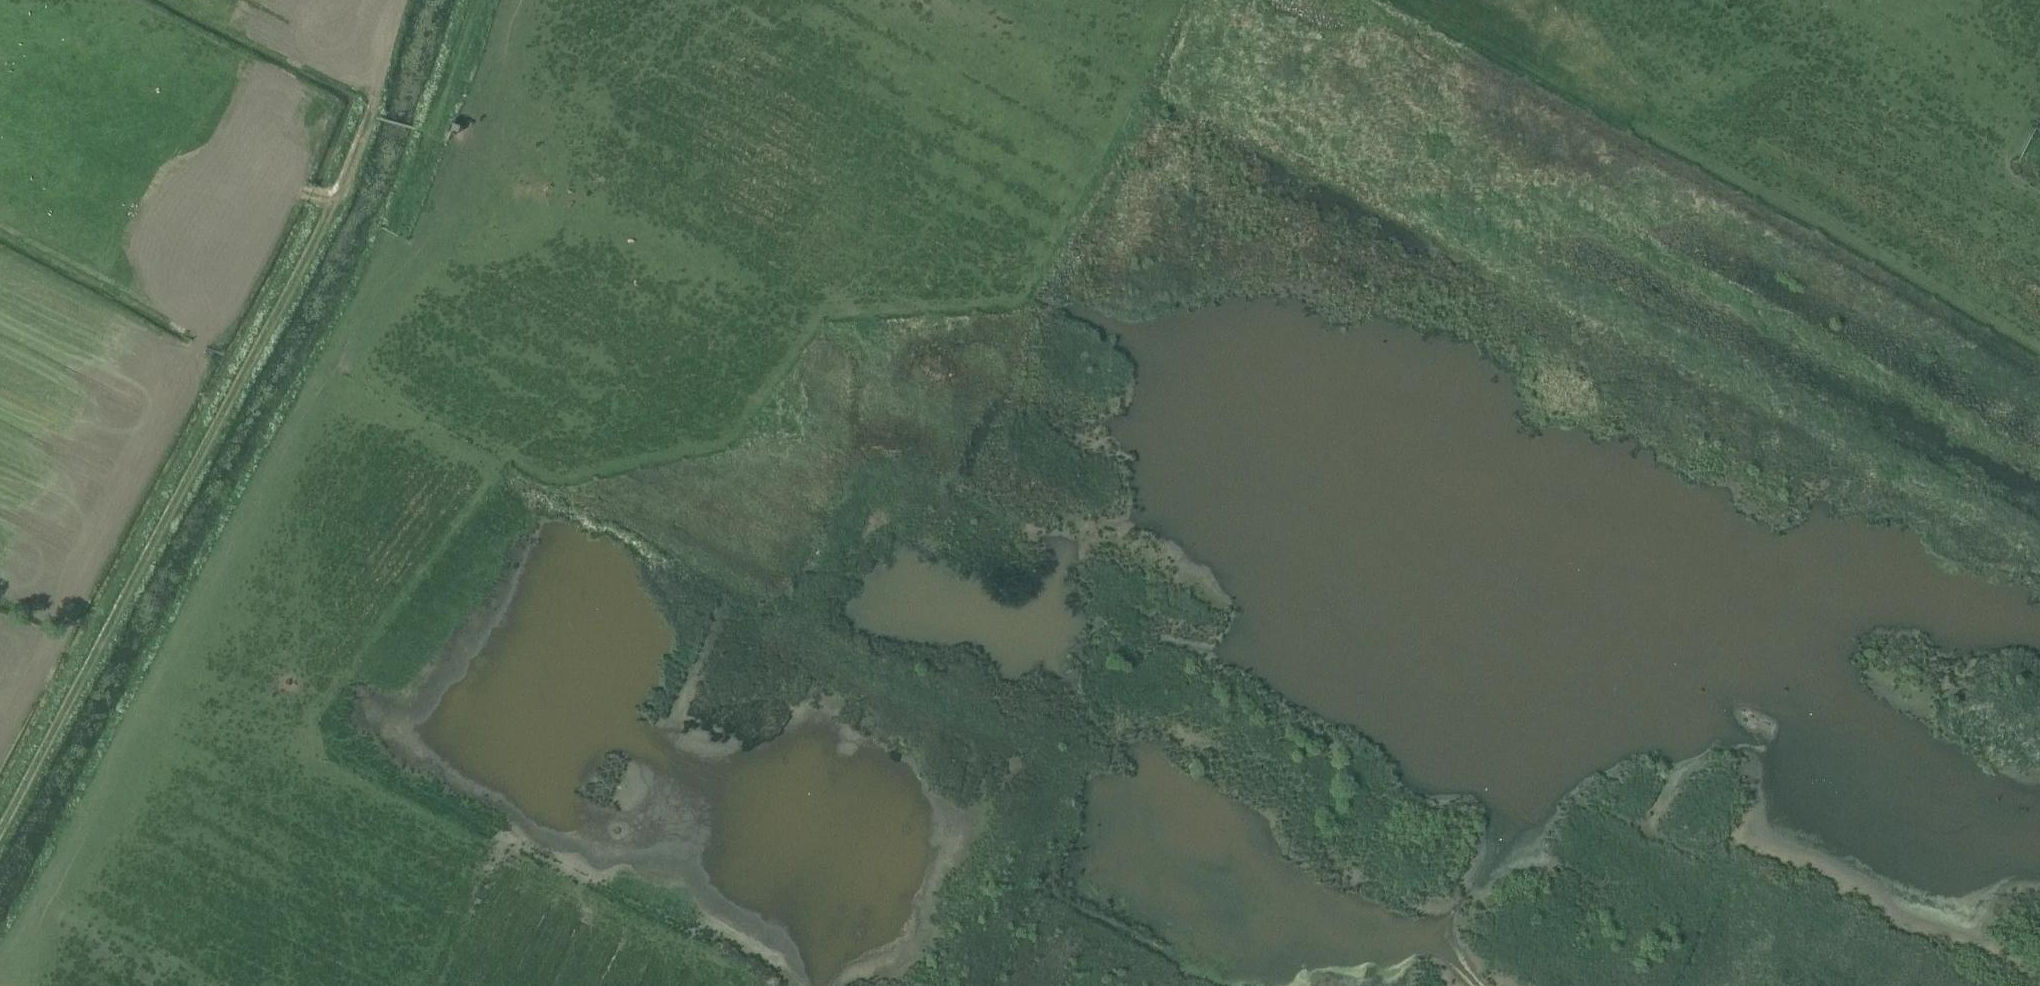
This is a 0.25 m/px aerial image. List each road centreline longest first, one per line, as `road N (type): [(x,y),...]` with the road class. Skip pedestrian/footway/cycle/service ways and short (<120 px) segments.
road 1 (track): [(0,826),(330,210),(370,115)]

